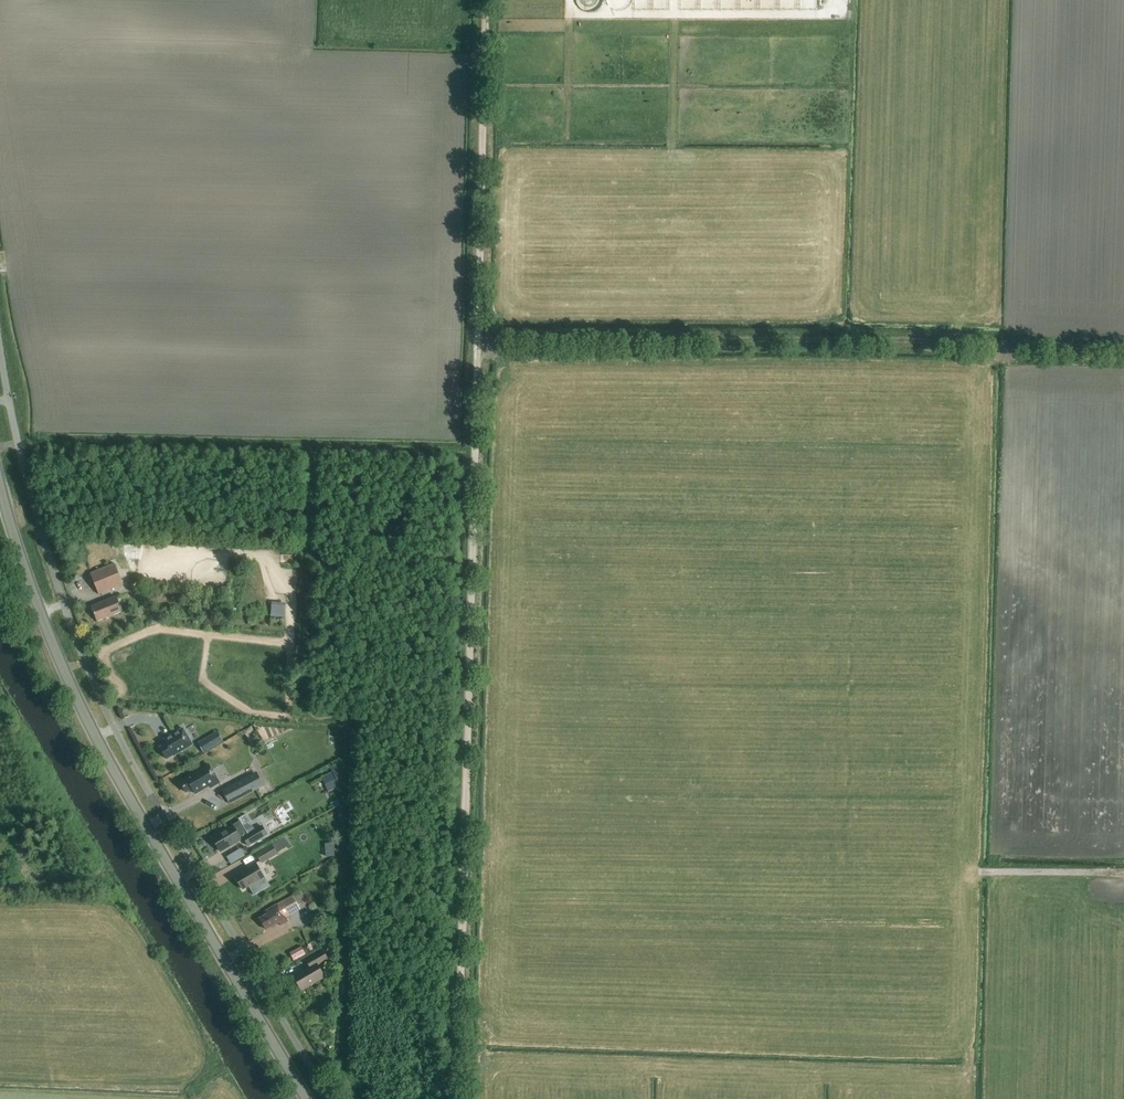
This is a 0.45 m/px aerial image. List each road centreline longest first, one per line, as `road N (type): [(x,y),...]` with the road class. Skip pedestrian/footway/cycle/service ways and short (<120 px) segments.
road 1 (track): [(459,1098),(484,5)]
road 2 (tertiary): [(307,1098),(85,719),(0,484)]
road 3 (track): [(1123,357),(478,343)]

